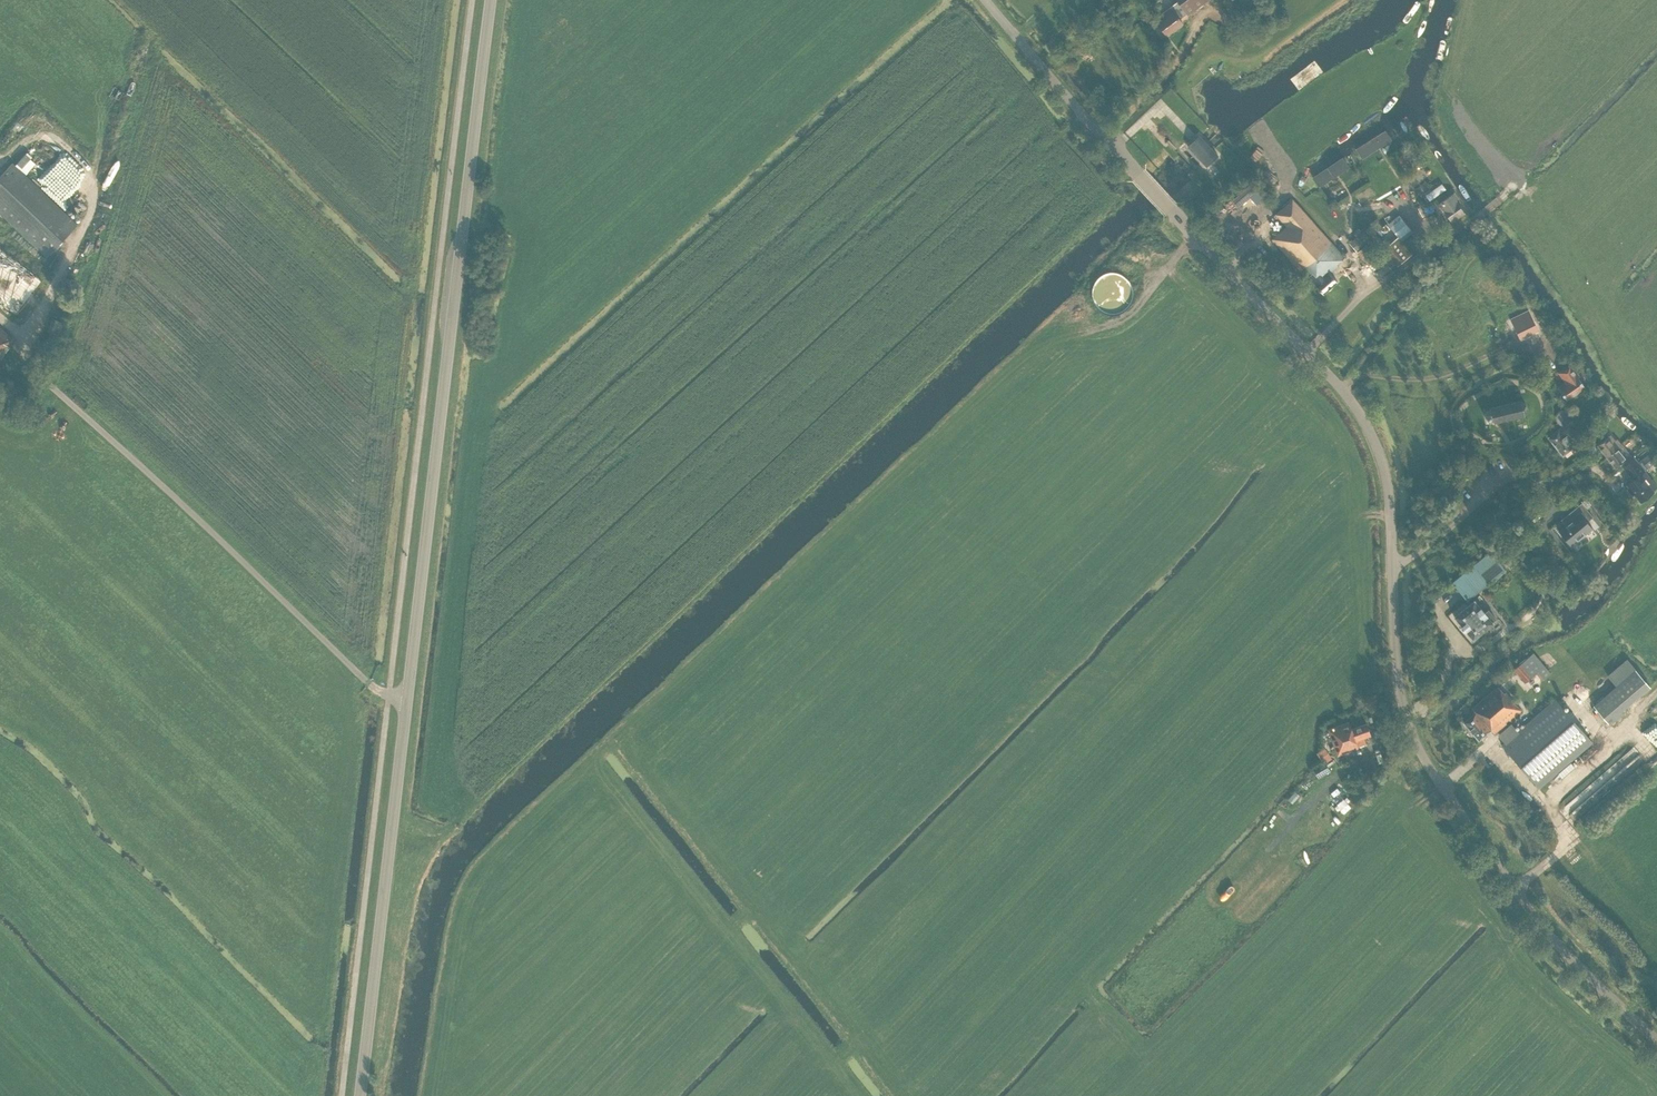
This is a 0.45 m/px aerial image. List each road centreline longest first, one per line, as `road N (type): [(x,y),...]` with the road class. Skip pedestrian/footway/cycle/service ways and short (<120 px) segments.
road 1 (tertiary): [(1656,1042),(1558,946),(1416,742),(1399,675),(1391,491),(1359,412),(1172,210)]
road 2 (secondary): [(408,697),(491,0)]
road 3 (unclassified): [(408,697),(368,683),(45,375)]
road 4 (secondary): [(360,1095),(408,697)]
road 5 (track): [(1393,566),(1517,473),(1541,486),(1591,462),(1619,490)]
road 6 (tertiary): [(1140,176),(984,0)]
road 7 (track): [(1343,391),(1361,375),(1438,376),(1516,345),(1543,349)]

